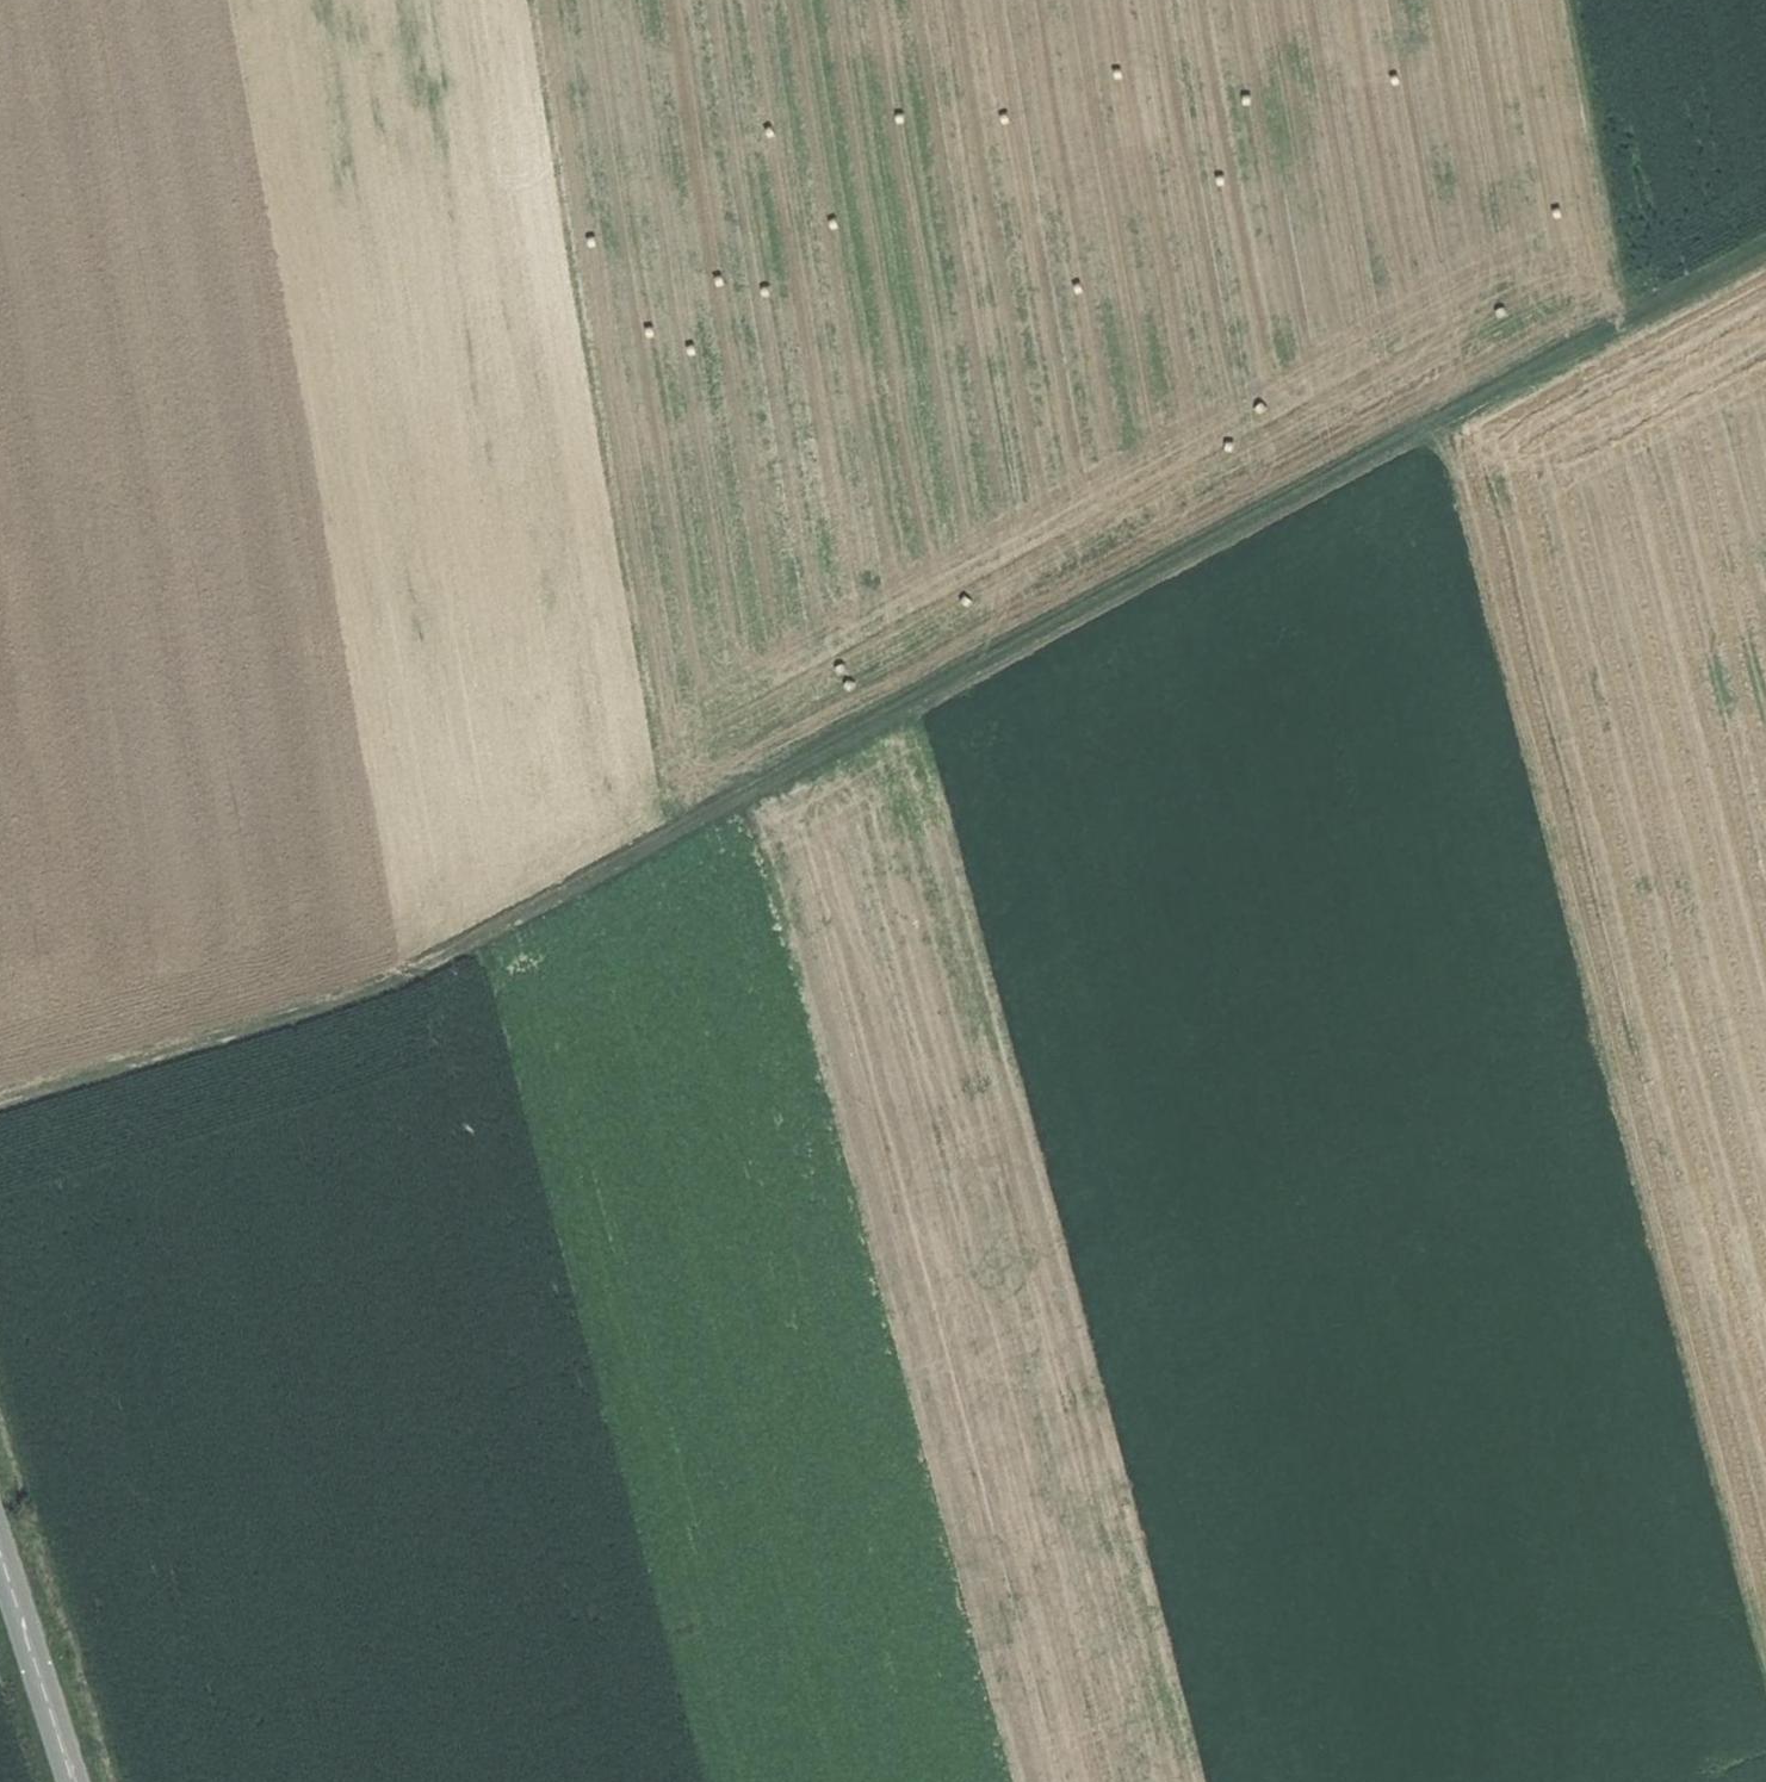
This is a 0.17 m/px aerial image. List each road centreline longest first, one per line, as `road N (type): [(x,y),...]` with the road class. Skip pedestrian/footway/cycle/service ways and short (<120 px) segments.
road 1 (track): [(1765,242),(419,961),(0,1097)]
road 2 (tertiary): [(73,1781),(0,1553)]

